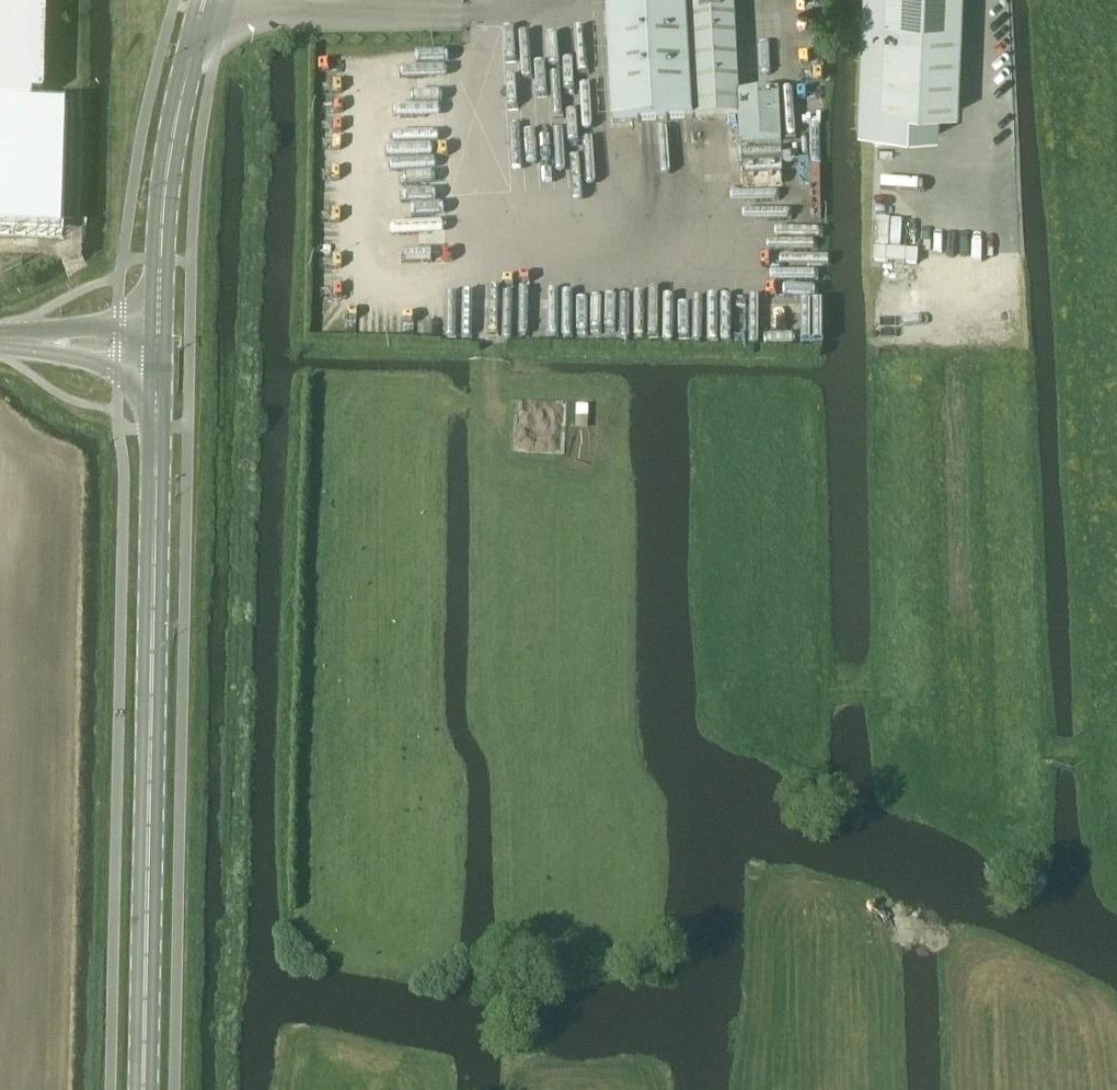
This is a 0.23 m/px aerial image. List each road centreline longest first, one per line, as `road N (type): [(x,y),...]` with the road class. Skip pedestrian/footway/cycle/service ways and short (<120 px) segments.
road 1 (tertiary): [(143,1089),(158,367)]
road 2 (tertiary): [(159,326),(165,189),(205,0)]

